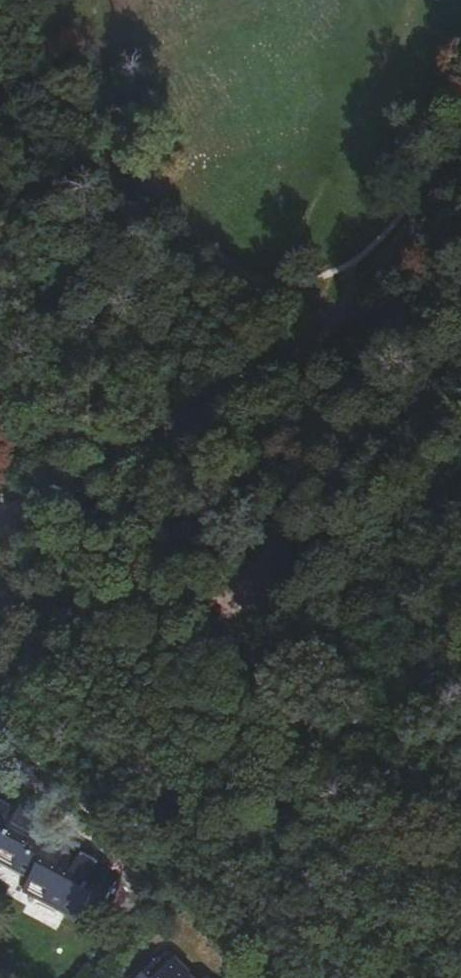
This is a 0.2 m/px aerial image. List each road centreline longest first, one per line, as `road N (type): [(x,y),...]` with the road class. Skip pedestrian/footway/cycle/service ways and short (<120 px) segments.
road 1 (unclassified): [(460,170),(361,293),(313,334),(0,525)]
road 2 (track): [(210,596),(292,781),(451,977)]
road 3 (track): [(57,0),(120,138),(159,196),(202,244),(272,288)]
road 4 (track): [(460,369),(298,528),(210,596)]
road 5 (track): [(313,334),(287,417),(232,495),(210,596)]
road 6 (track): [(460,527),(325,612),(210,596)]
road 7 (track): [(210,596),(0,591)]

